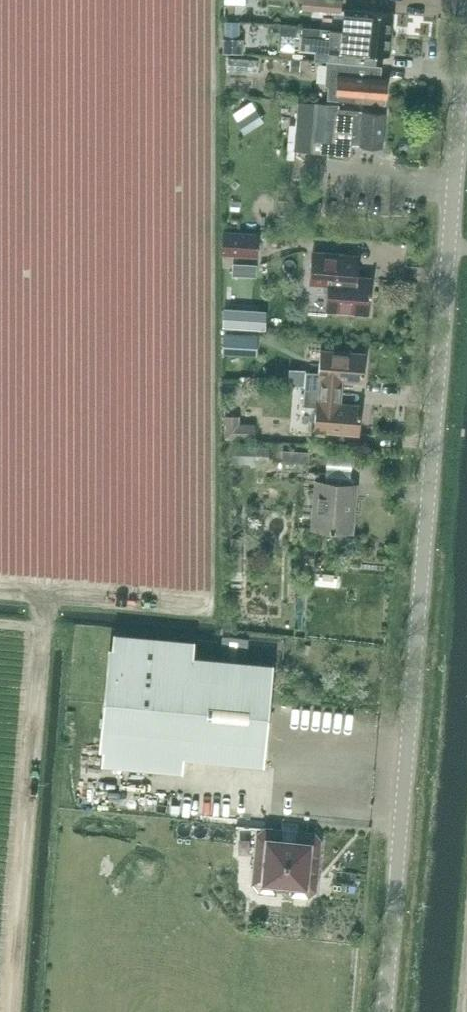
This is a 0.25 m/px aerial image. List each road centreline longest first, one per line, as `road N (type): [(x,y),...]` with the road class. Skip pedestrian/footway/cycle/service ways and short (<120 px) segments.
road 1 (unclassified): [(388,1011),(466,39)]

